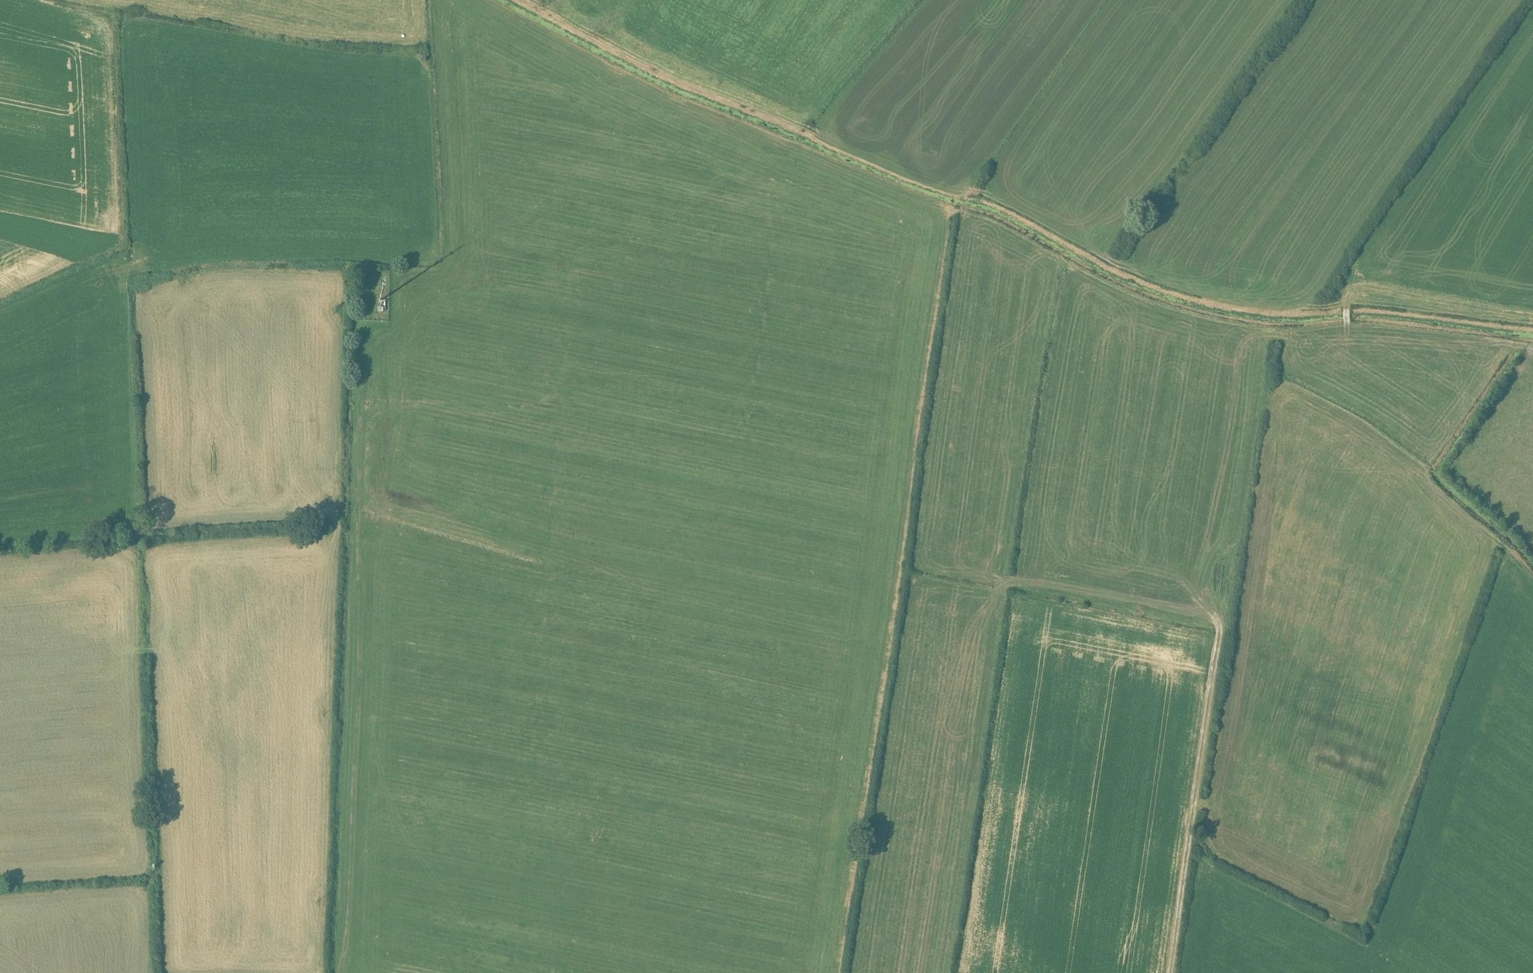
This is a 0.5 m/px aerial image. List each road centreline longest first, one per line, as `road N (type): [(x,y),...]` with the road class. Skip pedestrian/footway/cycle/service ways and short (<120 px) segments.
road 1 (track): [(1171,972),(1254,346),(1271,336),(1511,345)]

